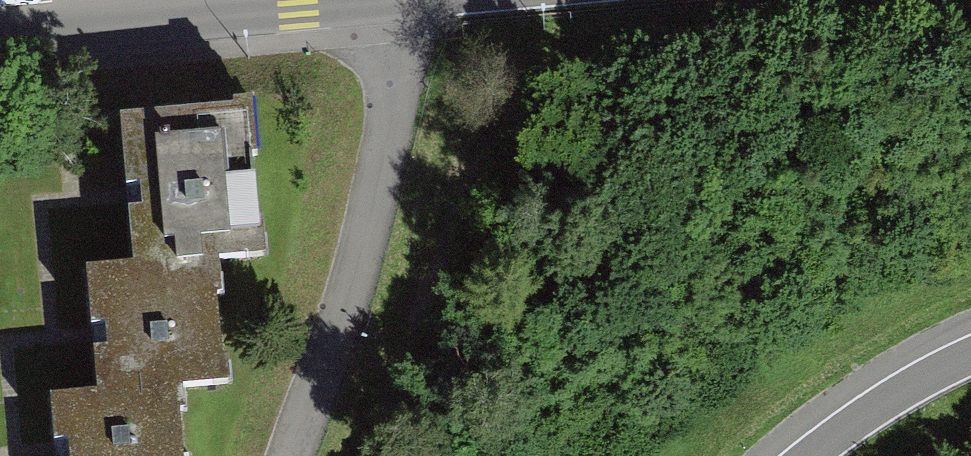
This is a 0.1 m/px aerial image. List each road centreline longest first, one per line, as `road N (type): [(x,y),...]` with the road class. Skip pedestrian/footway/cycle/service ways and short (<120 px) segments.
road 1 (residential): [(402,0),(332,289),(250,455)]
road 2 (tertiary): [(0,21),(228,0)]
road 3 (motorway): [(970,354),(815,455)]

